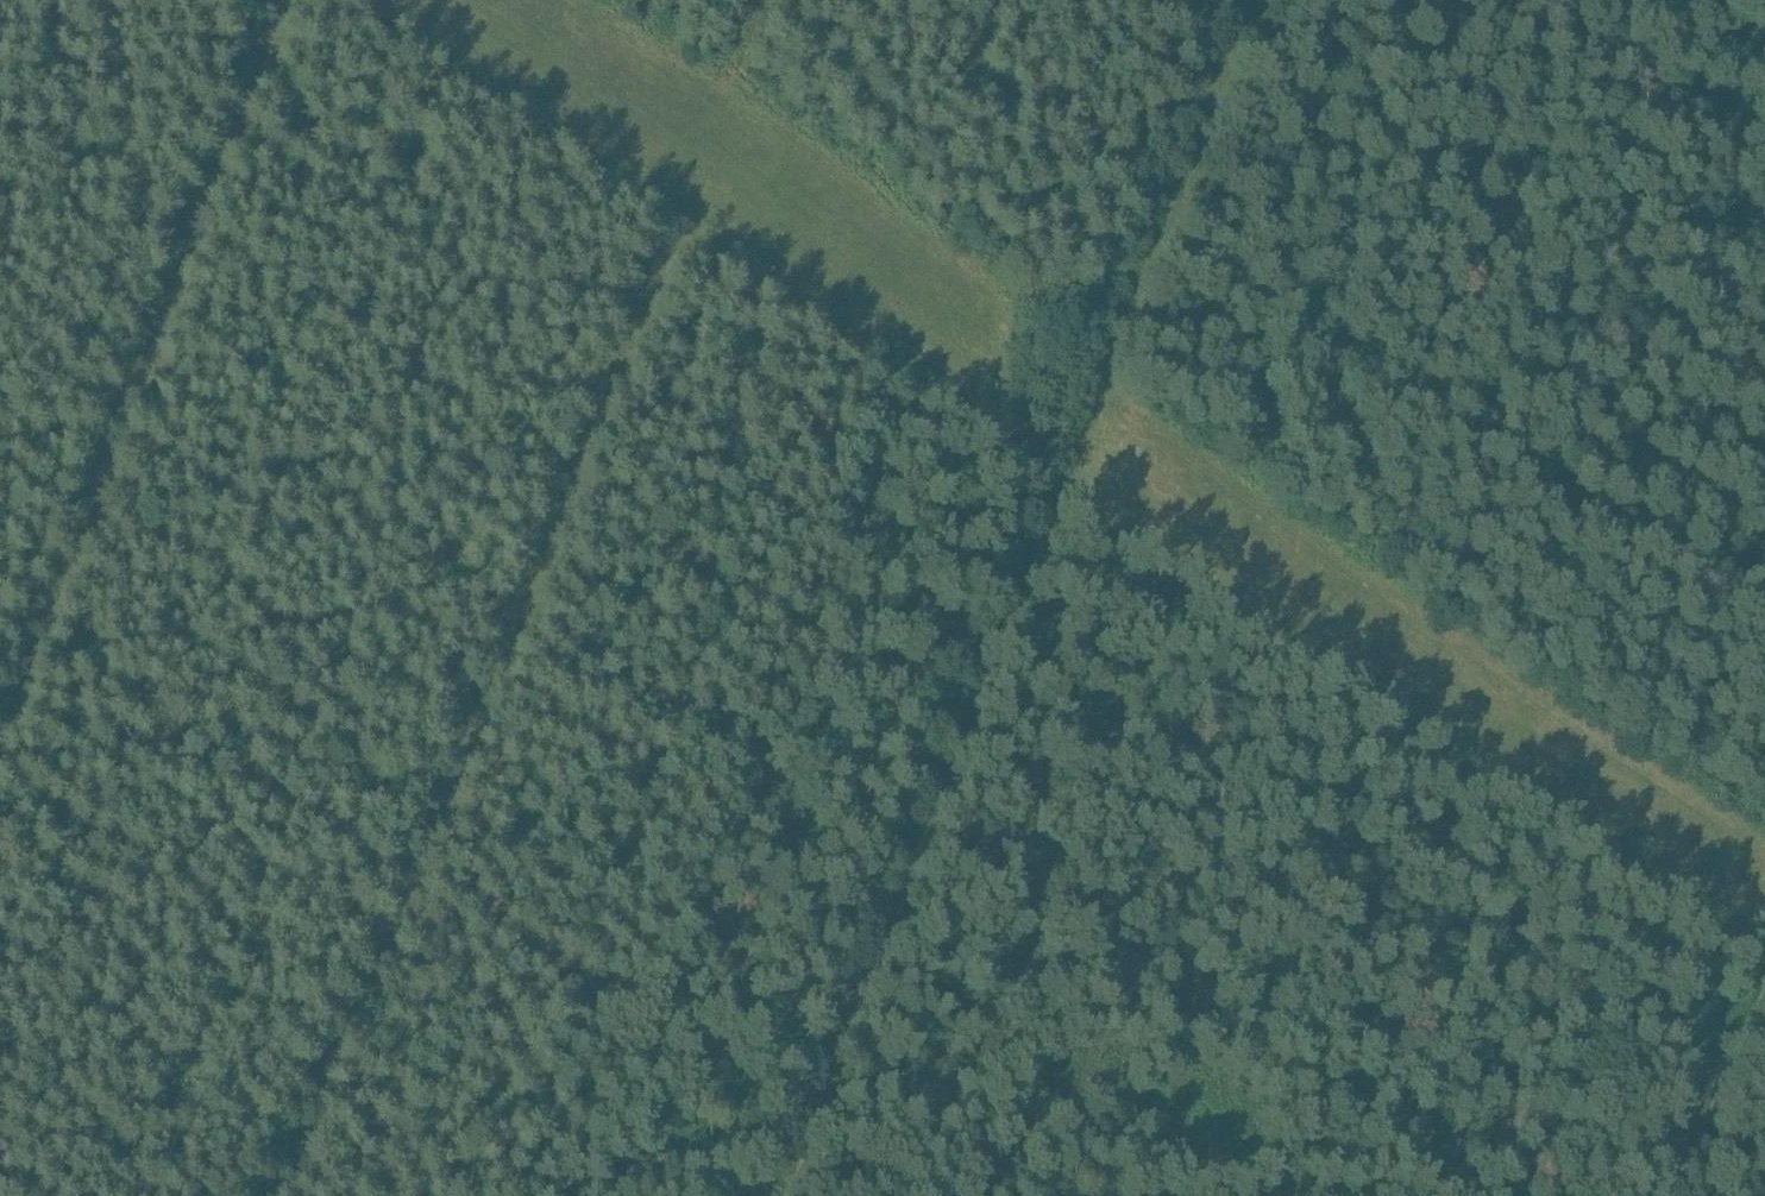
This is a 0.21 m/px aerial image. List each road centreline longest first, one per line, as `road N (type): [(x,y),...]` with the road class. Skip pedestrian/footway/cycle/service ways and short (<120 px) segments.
road 1 (track): [(1261,0),(1079,478),(785,1195)]

